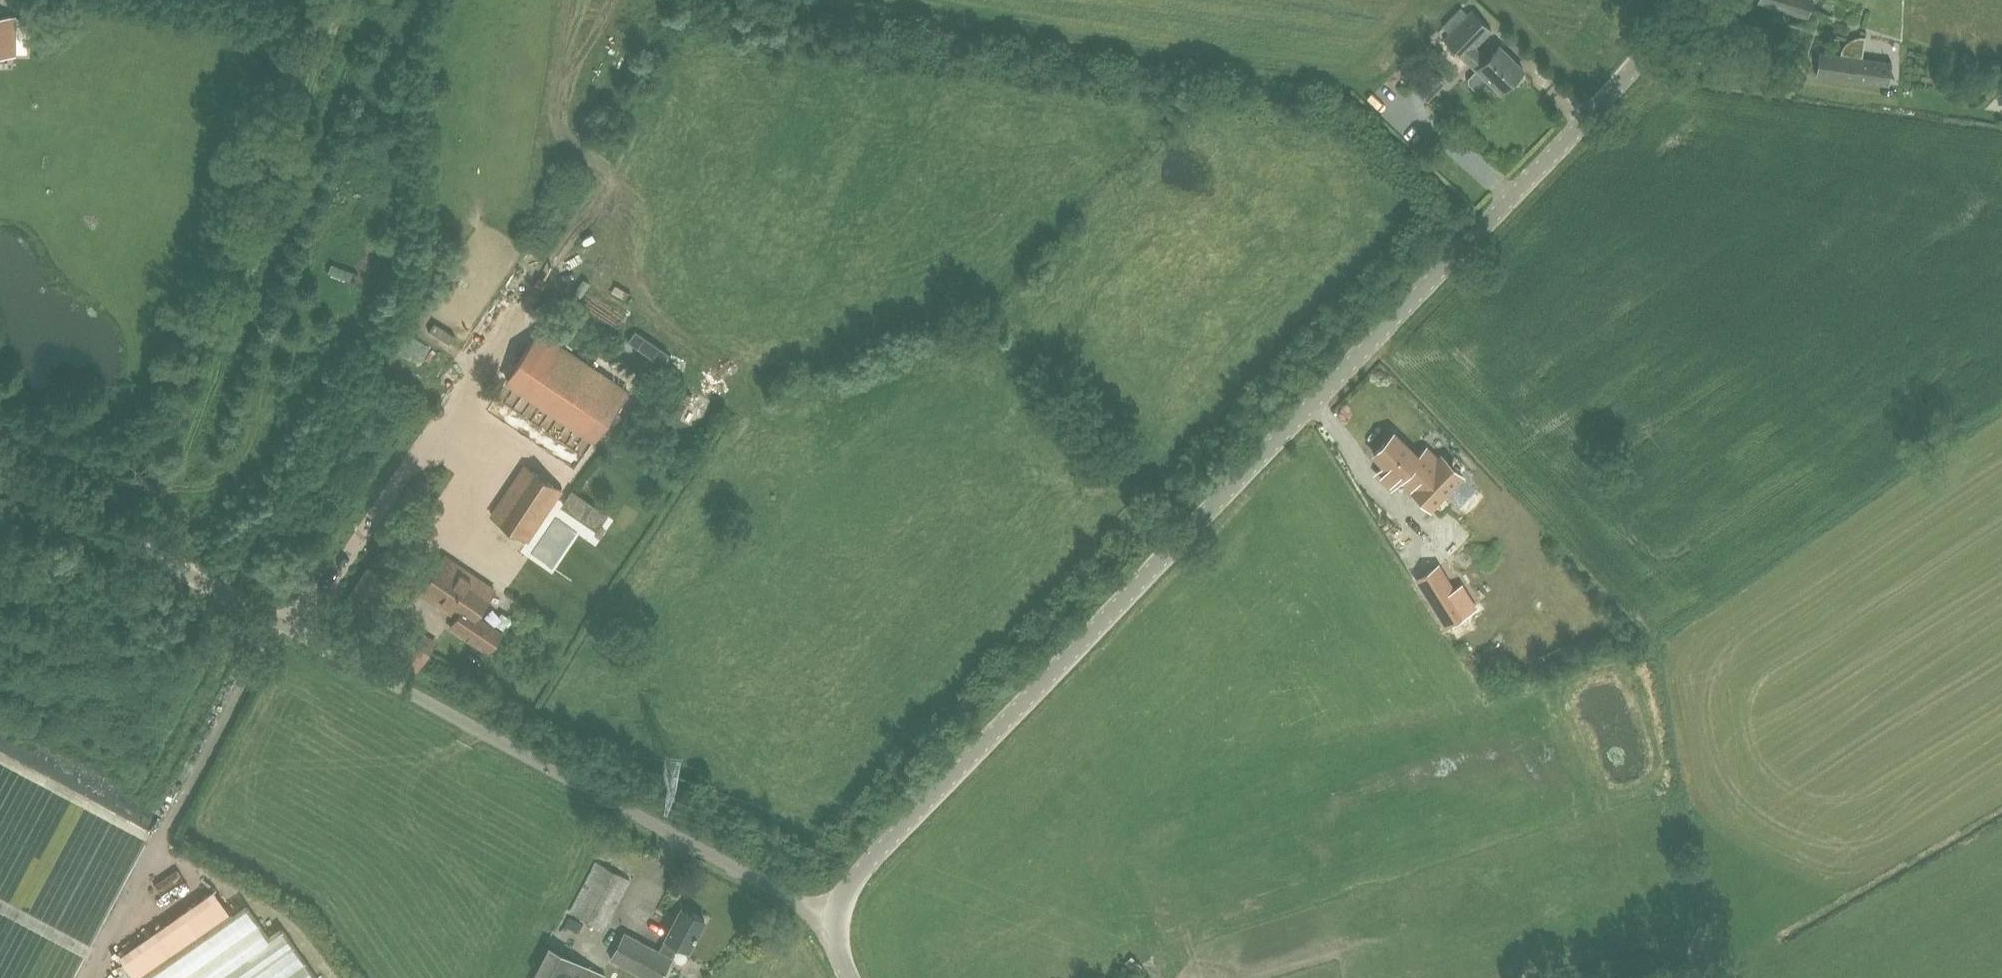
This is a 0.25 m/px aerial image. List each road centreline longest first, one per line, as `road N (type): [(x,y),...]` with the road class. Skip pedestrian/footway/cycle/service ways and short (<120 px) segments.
road 1 (unclassified): [(824,926),(848,882),(1651,45),(1681,0)]
road 2 (unclassified): [(824,926),(0,481)]

